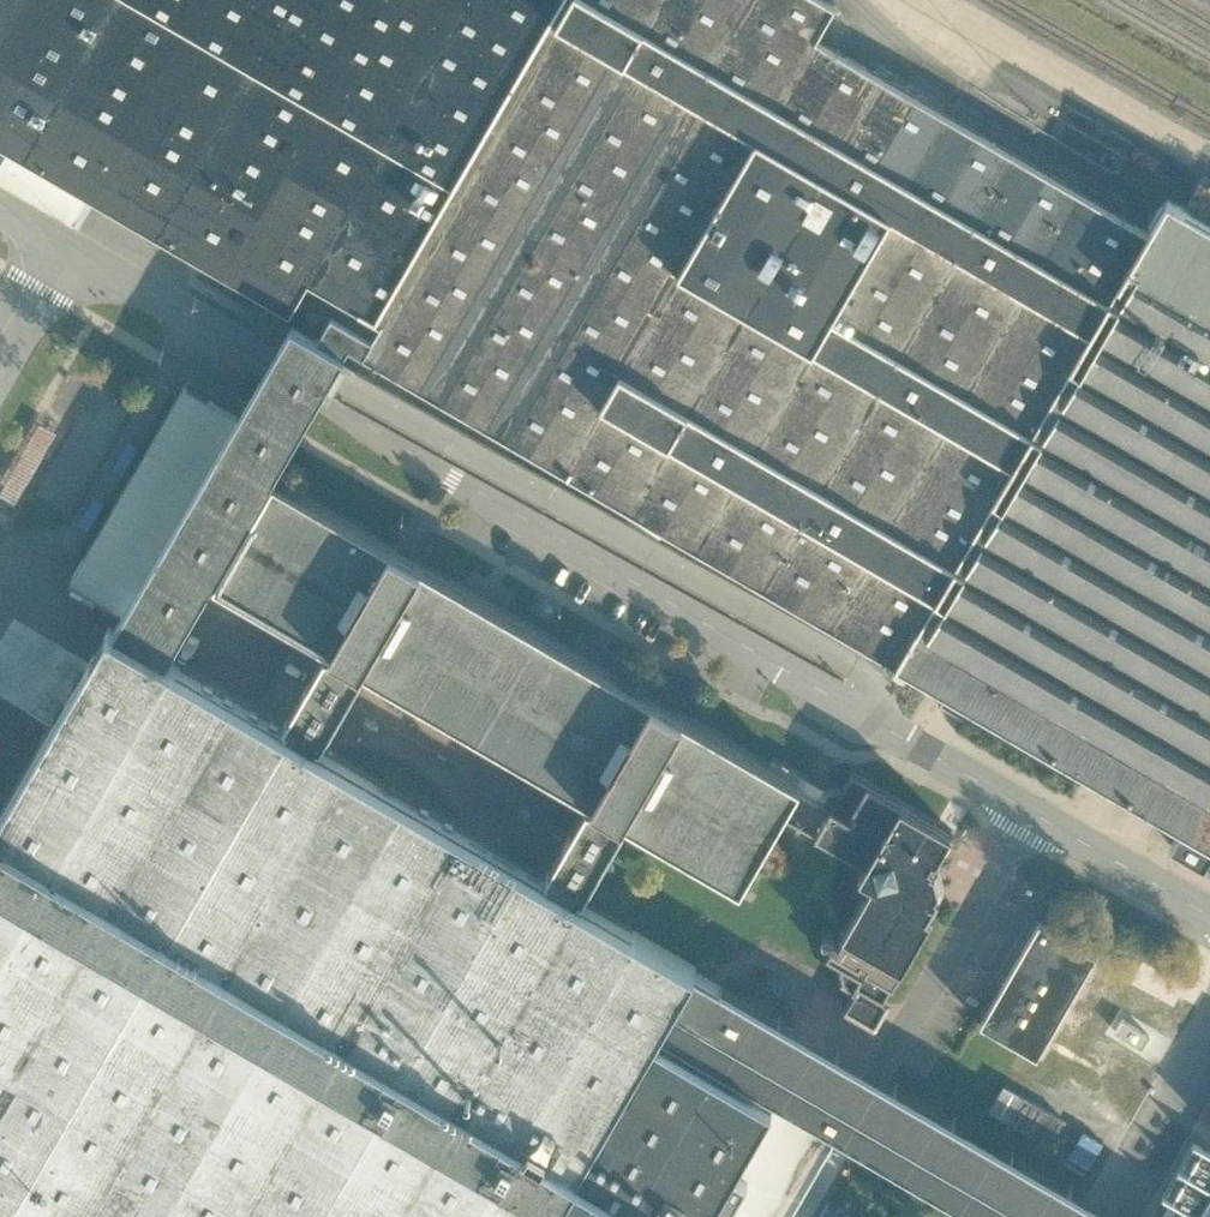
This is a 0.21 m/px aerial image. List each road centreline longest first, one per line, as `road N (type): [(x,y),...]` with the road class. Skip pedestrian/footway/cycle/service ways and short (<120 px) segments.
road 1 (unclassified): [(1037,806),(80,249)]
road 2 (unclassified): [(1037,806),(800,1216)]
road 3 (unclassified): [(929,0),(1209,163)]
road 4 (unclassified): [(1209,1042),(1106,1216)]
road 5 (unclassified): [(1209,907),(1037,806)]
road 6 (unclassified): [(80,249),(0,385)]

